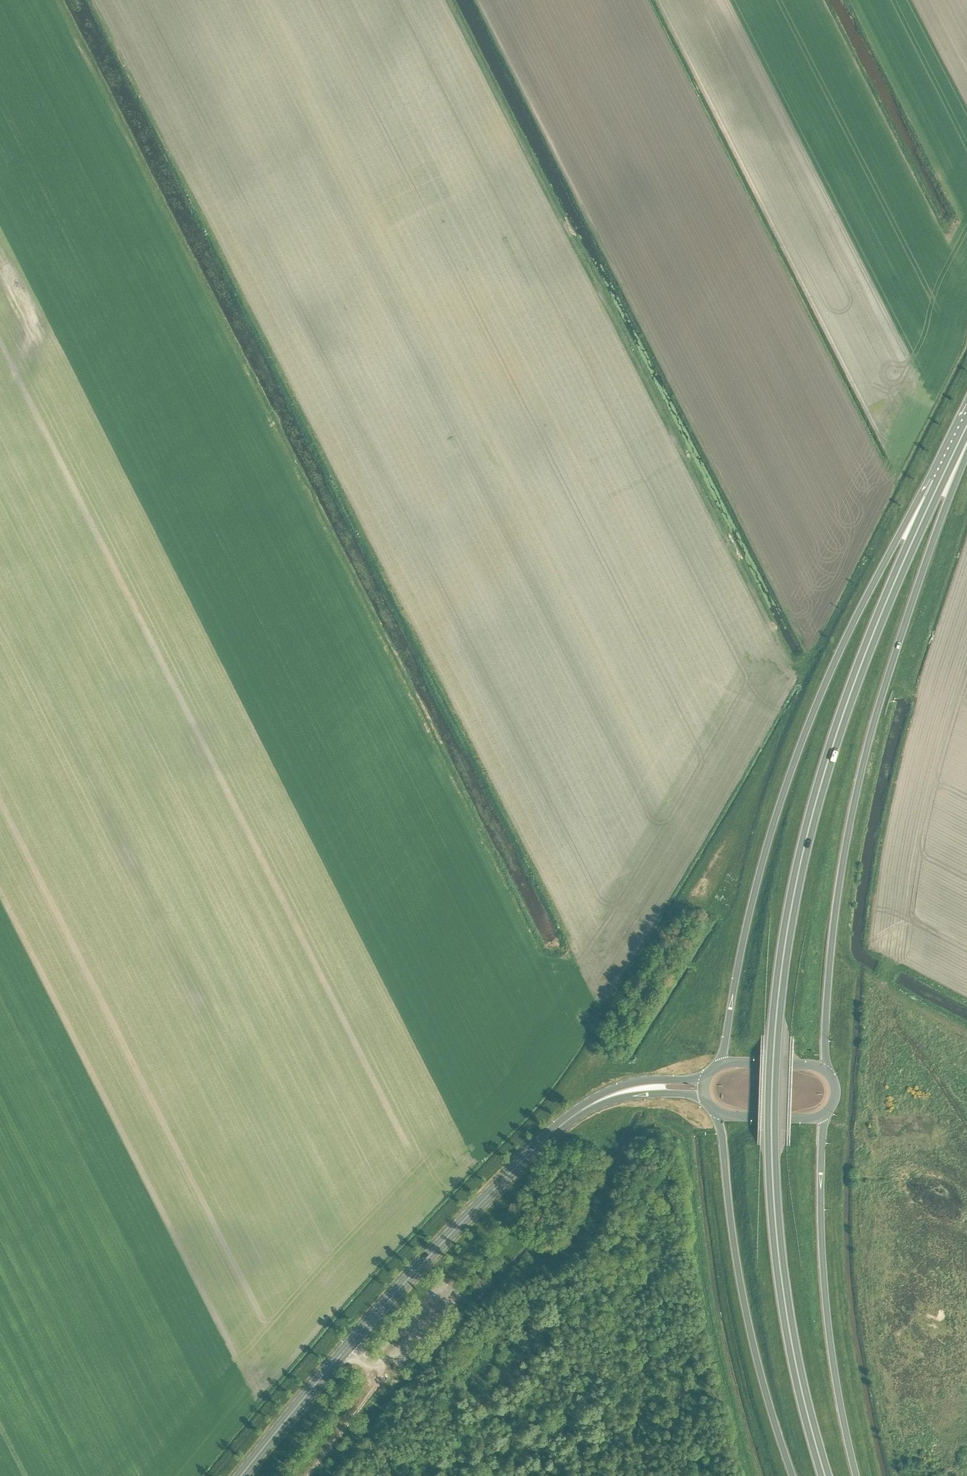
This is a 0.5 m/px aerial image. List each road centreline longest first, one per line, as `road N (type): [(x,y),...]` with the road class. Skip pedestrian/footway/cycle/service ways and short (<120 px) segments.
road 1 (trunk): [(825,1475),(798,1376),(777,1243),(772,1114),(778,997),(801,860),(830,756),(939,484)]
road 2 (trunk): [(828,1073),(832,937),(854,804),(910,607),(966,454)]
road 3 (trunk): [(939,484),(922,494),(896,541),(811,718),(763,860),(719,1065)]
road 4 (primary): [(241,1475),(436,1249),(582,1110)]
road 5 (trunk): [(714,1110),(753,1346),(793,1475)]
road 6 (trunk): [(856,1475),(826,1300),(825,1114)]
road 7 (primary): [(706,1076),(631,1083),(582,1110)]
road 8 (primary): [(582,1110),(640,1095),(705,1099)]

